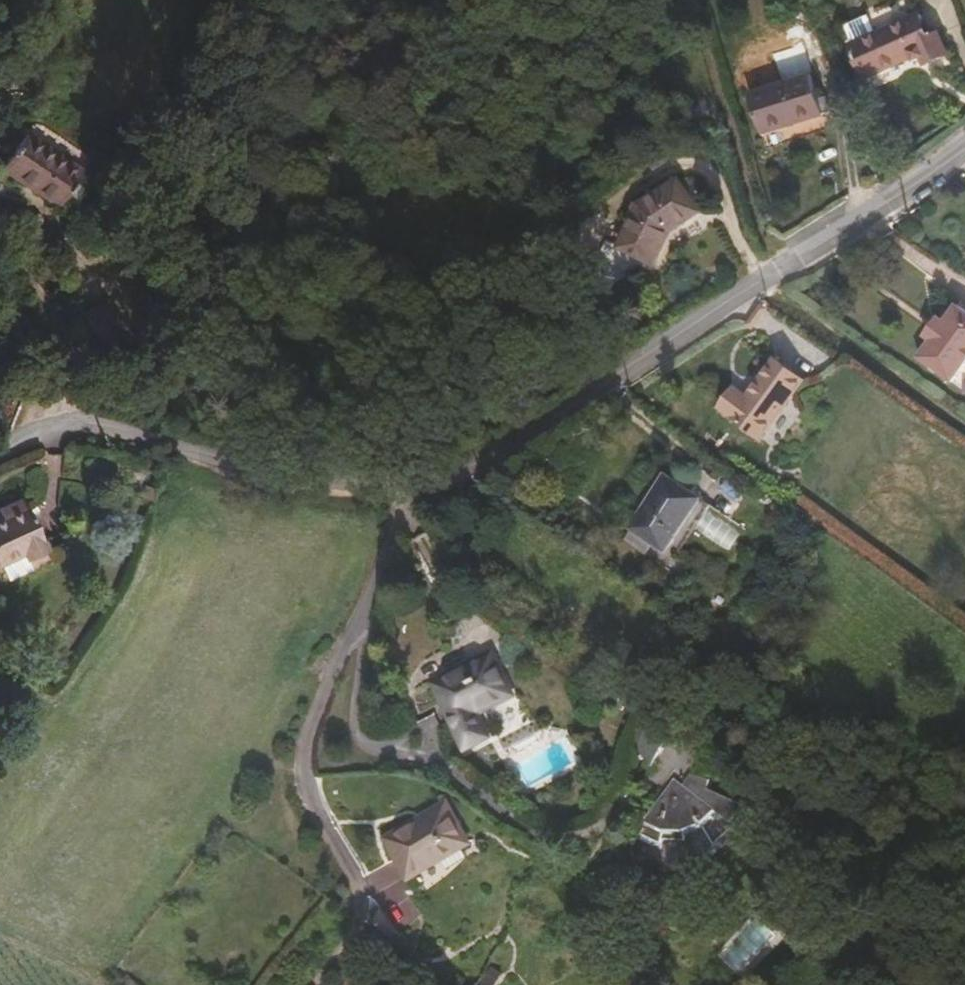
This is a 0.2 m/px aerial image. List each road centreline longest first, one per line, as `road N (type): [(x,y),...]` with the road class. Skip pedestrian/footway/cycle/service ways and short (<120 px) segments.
road 1 (residential): [(964,140),(624,376),(449,474),(392,487),(329,481),(65,415),(0,447)]
road 2 (track): [(0,294),(30,330),(65,415)]

